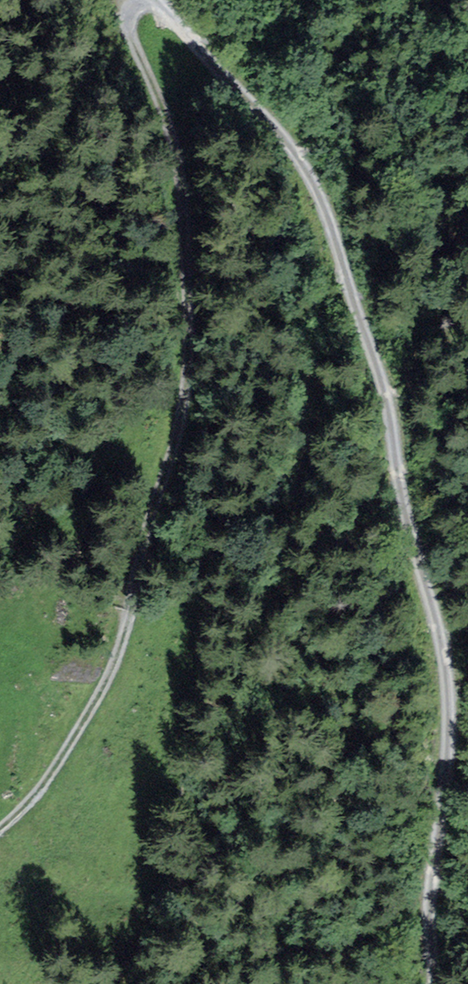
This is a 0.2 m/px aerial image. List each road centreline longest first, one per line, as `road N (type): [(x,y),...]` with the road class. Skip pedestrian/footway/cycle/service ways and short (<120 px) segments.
road 1 (track): [(425,983),(450,695),(438,620),(340,237),(289,143),(139,20),(127,0)]
road 2 (track): [(139,20),(175,146),(188,258),(187,354),(100,696),(50,779),(0,829)]

